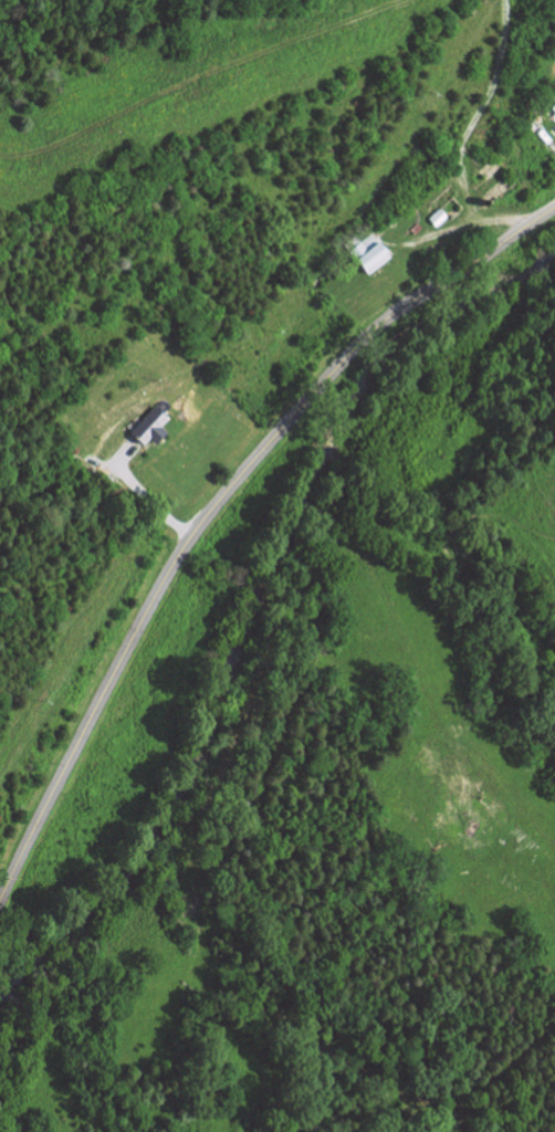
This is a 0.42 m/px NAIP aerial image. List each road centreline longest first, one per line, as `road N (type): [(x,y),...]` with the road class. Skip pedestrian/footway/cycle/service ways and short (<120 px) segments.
road 1 (residential): [(0,898),(171,565),(211,510),(378,324),(554,205)]
road 2 (track): [(407,0),(38,159),(0,165)]
road 3 (track): [(357,548),(411,637),(439,727),(492,769),(554,849)]
road 4 (track): [(474,224),(454,165),(492,86),(504,0)]

